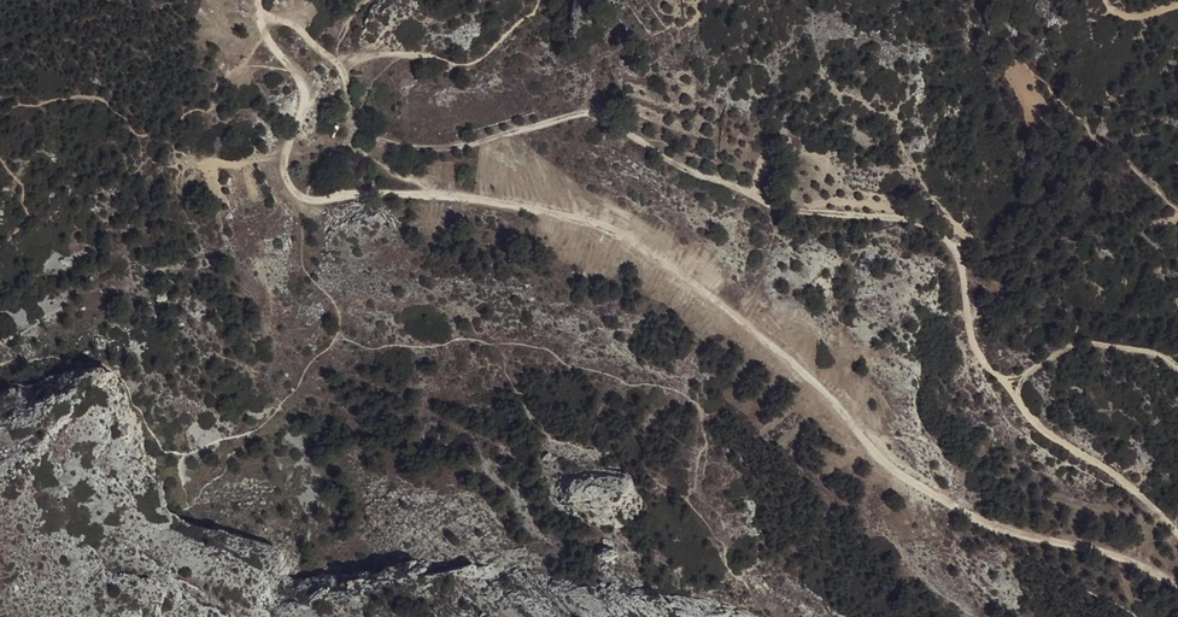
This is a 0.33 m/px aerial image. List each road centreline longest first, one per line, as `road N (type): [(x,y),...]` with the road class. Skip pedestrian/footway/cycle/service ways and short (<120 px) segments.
road 1 (track): [(1177,576),(1141,557),(1034,536),(952,502),(869,443),(810,372),(612,230),(479,196),(290,188),(273,153),(302,107),(303,84),(259,27),(261,0)]
road 2 (track): [(1009,387),(966,324),(959,259),(915,224),(766,197),(679,166),(662,147),(599,115),(566,115),(455,144),(382,135),(347,103),(342,63),(328,45),(281,15),(257,19)]
road 3 (track): [(1177,365),(1090,339),(1009,387),(1053,437),(1125,475),(1177,527)]

